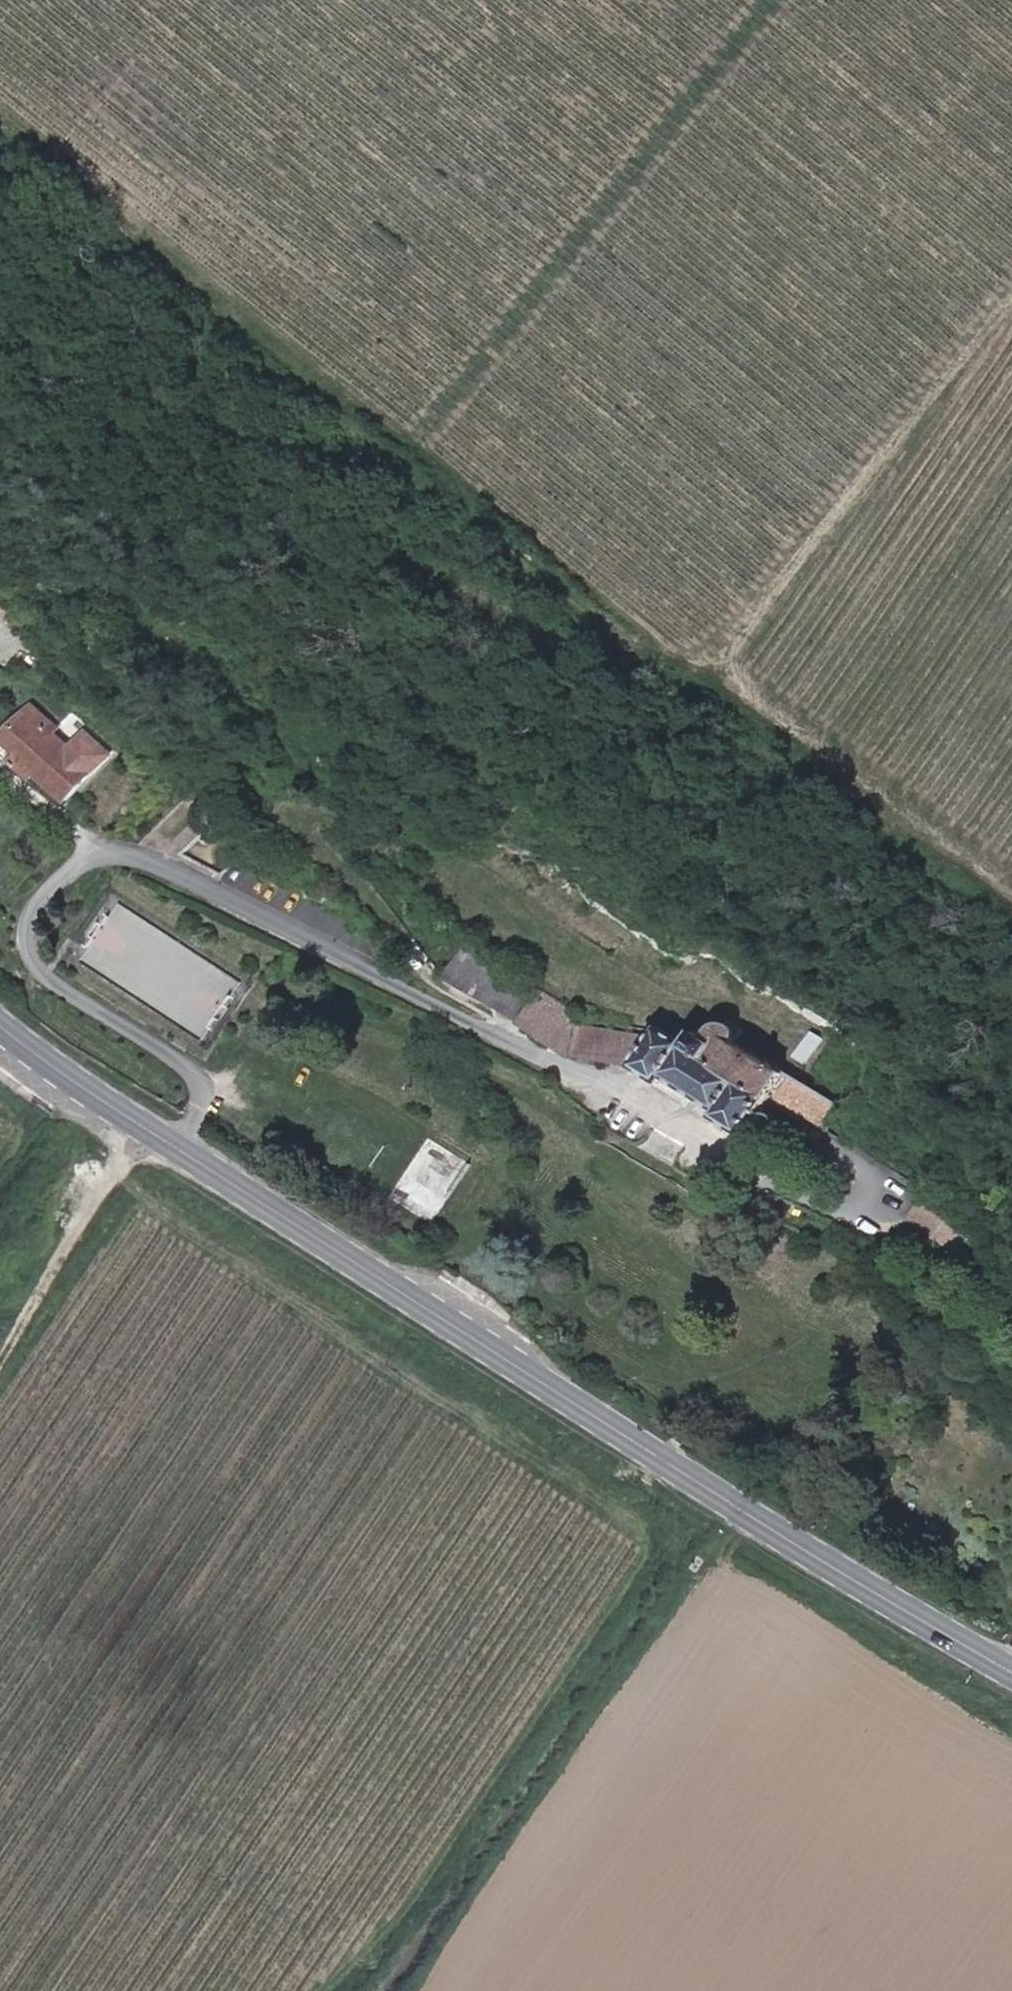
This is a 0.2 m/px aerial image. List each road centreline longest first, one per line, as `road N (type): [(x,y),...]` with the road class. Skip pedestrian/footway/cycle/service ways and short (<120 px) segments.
road 1 (primary): [(0,1022),(755,1520),(1011,1668)]
road 2 (track): [(755,1520),(585,1741),(419,1990)]
road 3 (track): [(146,1122),(0,1364)]

